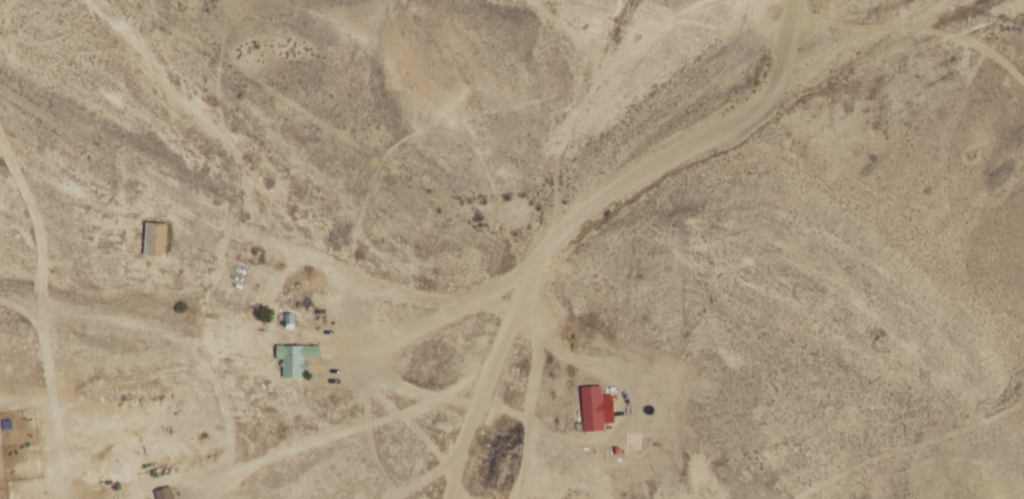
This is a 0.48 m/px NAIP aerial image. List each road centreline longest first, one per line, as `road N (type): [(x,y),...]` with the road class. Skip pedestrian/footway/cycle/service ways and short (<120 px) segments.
road 1 (residential): [(536,264),(438,300),(394,291),(300,240),(245,226),(132,174),(0,91)]
road 2 (residential): [(796,0),(771,87),(747,113),(612,195),(536,264)]
road 3 (residential): [(66,498),(40,337),(33,217),(0,144)]
road 4 (residential): [(453,498),(536,264)]
road 5 (residential): [(487,397),(454,451),(395,498)]
road 6 (track): [(680,476),(801,498)]

